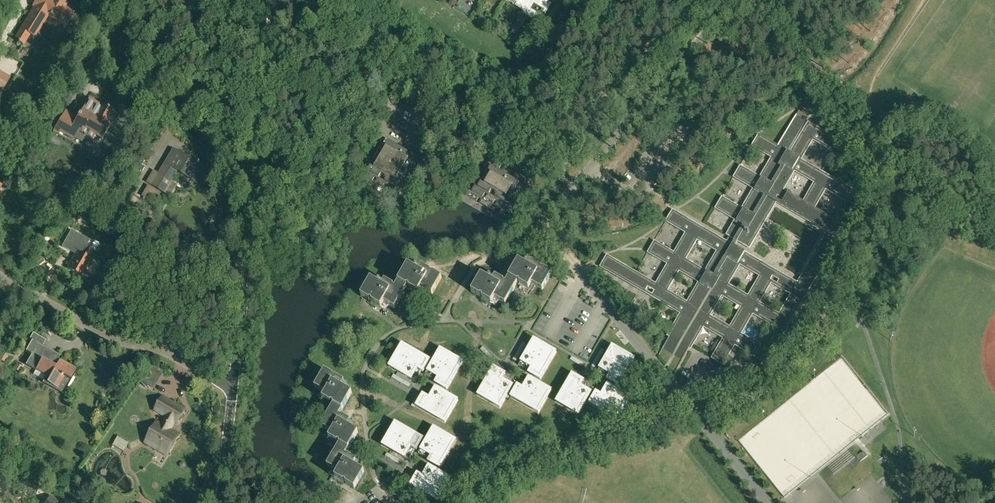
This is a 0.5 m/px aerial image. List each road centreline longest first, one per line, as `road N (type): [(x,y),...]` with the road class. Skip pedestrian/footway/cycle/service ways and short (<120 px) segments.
road 1 (tertiary): [(233,386),(269,60)]
road 2 (residential): [(696,414),(548,233),(547,219),(575,185)]
road 3 (residential): [(696,414),(750,397),(785,374),(811,345),(856,249),(881,218)]
road 4 (residential): [(0,281),(85,331),(233,386)]
road 5 (residential): [(465,502),(547,463),(696,414)]
road 6 (residential): [(575,185),(731,0)]
road 7 (residential): [(395,77),(575,185)]
road 8 (residential): [(877,160),(761,0)]
road 9 (residential): [(269,60),(165,0)]

